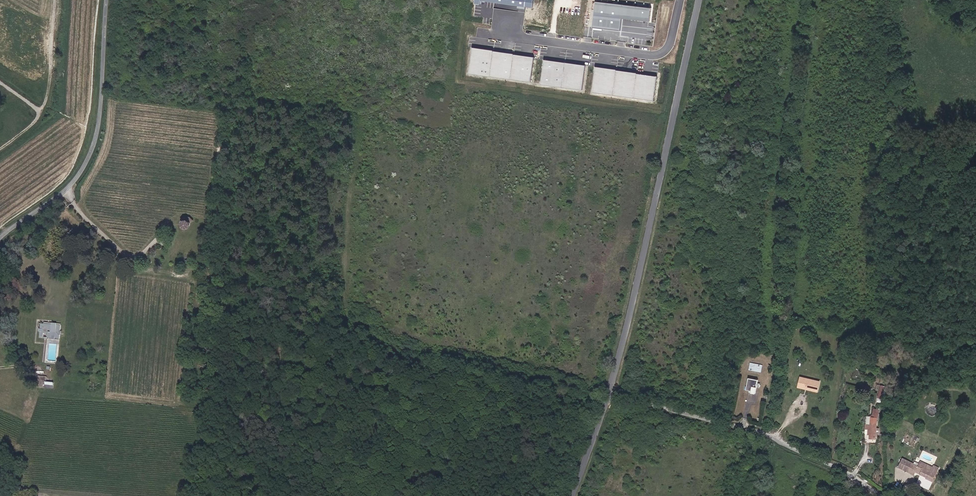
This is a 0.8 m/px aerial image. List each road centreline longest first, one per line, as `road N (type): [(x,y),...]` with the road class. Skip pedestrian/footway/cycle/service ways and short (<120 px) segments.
road 1 (tertiary): [(698,0),(609,392)]
road 2 (unclassified): [(880,495),(767,434),(609,392)]
road 3 (unclassified): [(0,238),(62,193),(86,162),(103,76)]

